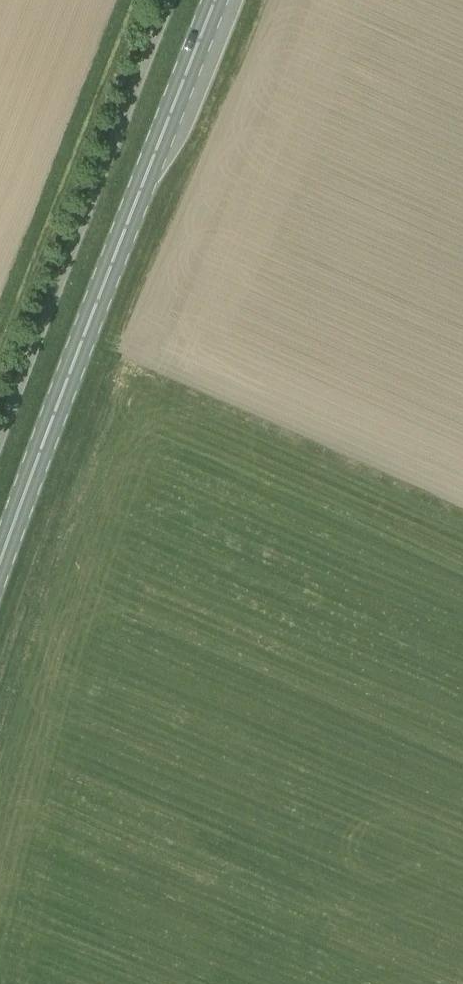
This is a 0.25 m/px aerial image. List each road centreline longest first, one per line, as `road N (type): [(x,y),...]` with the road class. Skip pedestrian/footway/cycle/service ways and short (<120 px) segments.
road 1 (primary): [(0,563),(219,0)]

